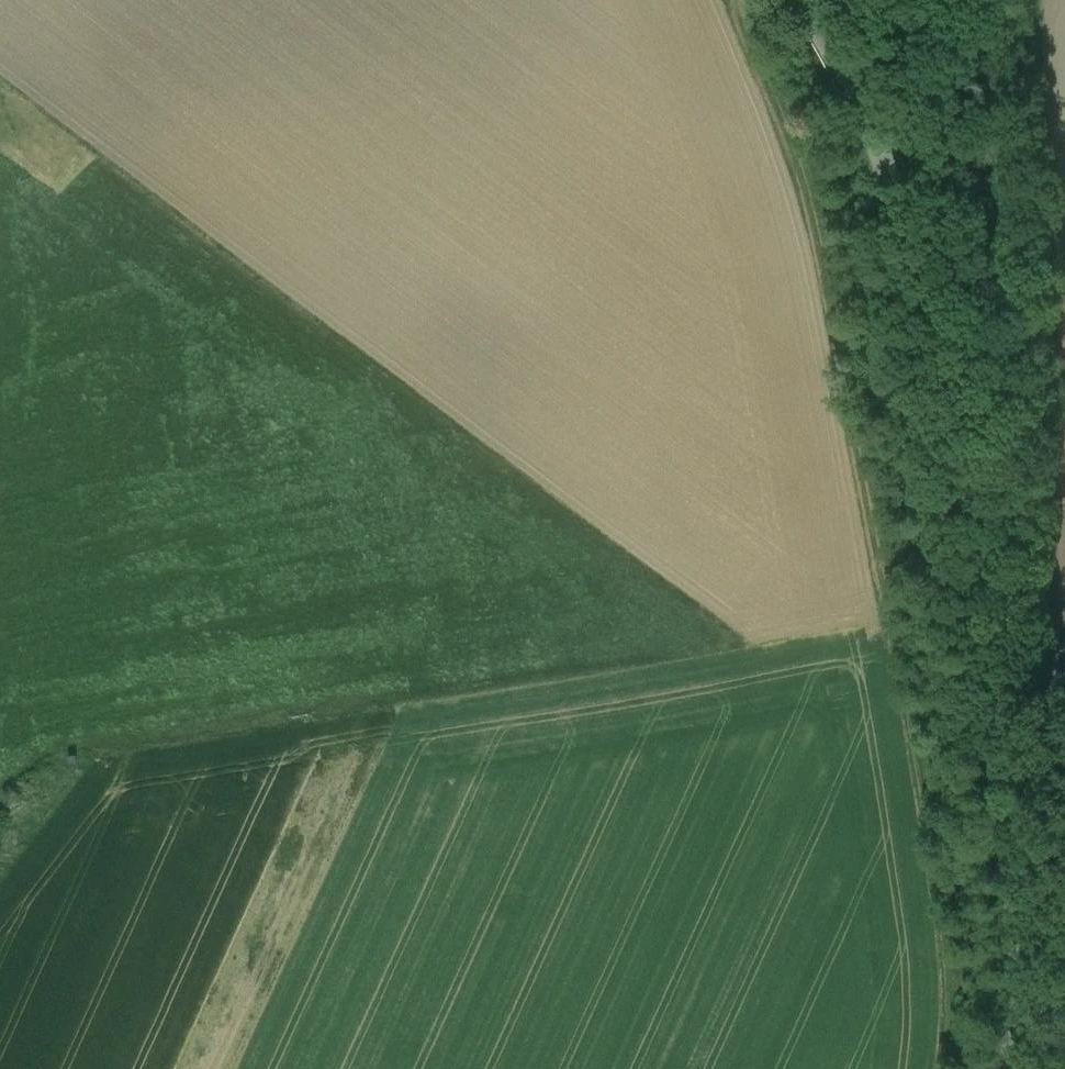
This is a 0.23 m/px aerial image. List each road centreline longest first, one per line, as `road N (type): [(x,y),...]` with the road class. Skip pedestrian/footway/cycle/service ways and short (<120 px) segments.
road 1 (unclassified): [(1007,1068),(1001,711),(924,206),(797,0)]

